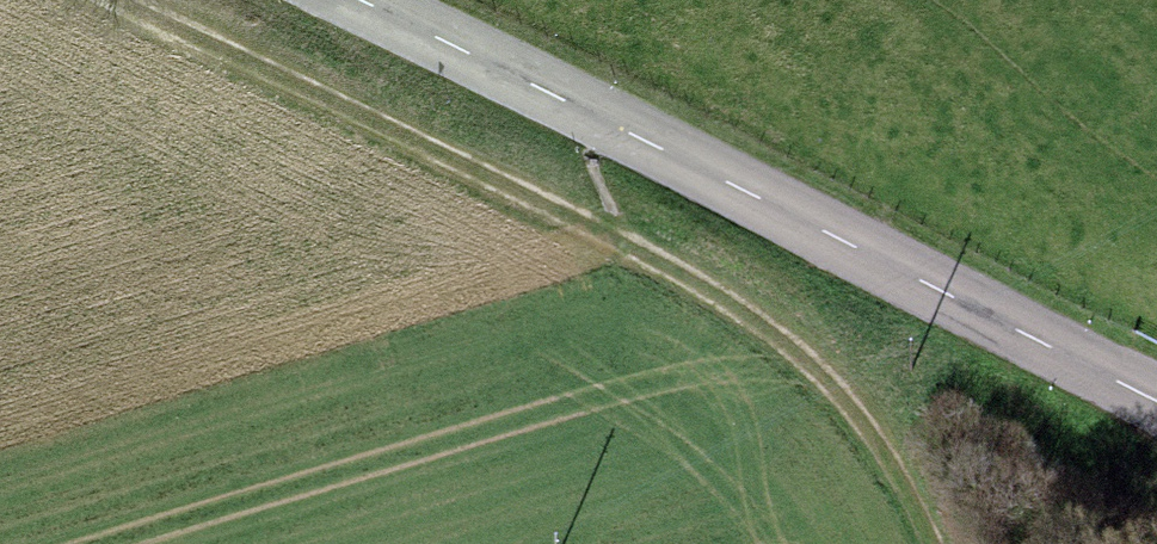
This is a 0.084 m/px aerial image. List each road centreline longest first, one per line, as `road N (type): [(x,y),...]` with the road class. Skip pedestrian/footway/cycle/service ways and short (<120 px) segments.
road 1 (track): [(120,0),(736,306),(797,348),(861,411),(937,543)]
road 2 (tertiary): [(341,0),(1156,411)]

